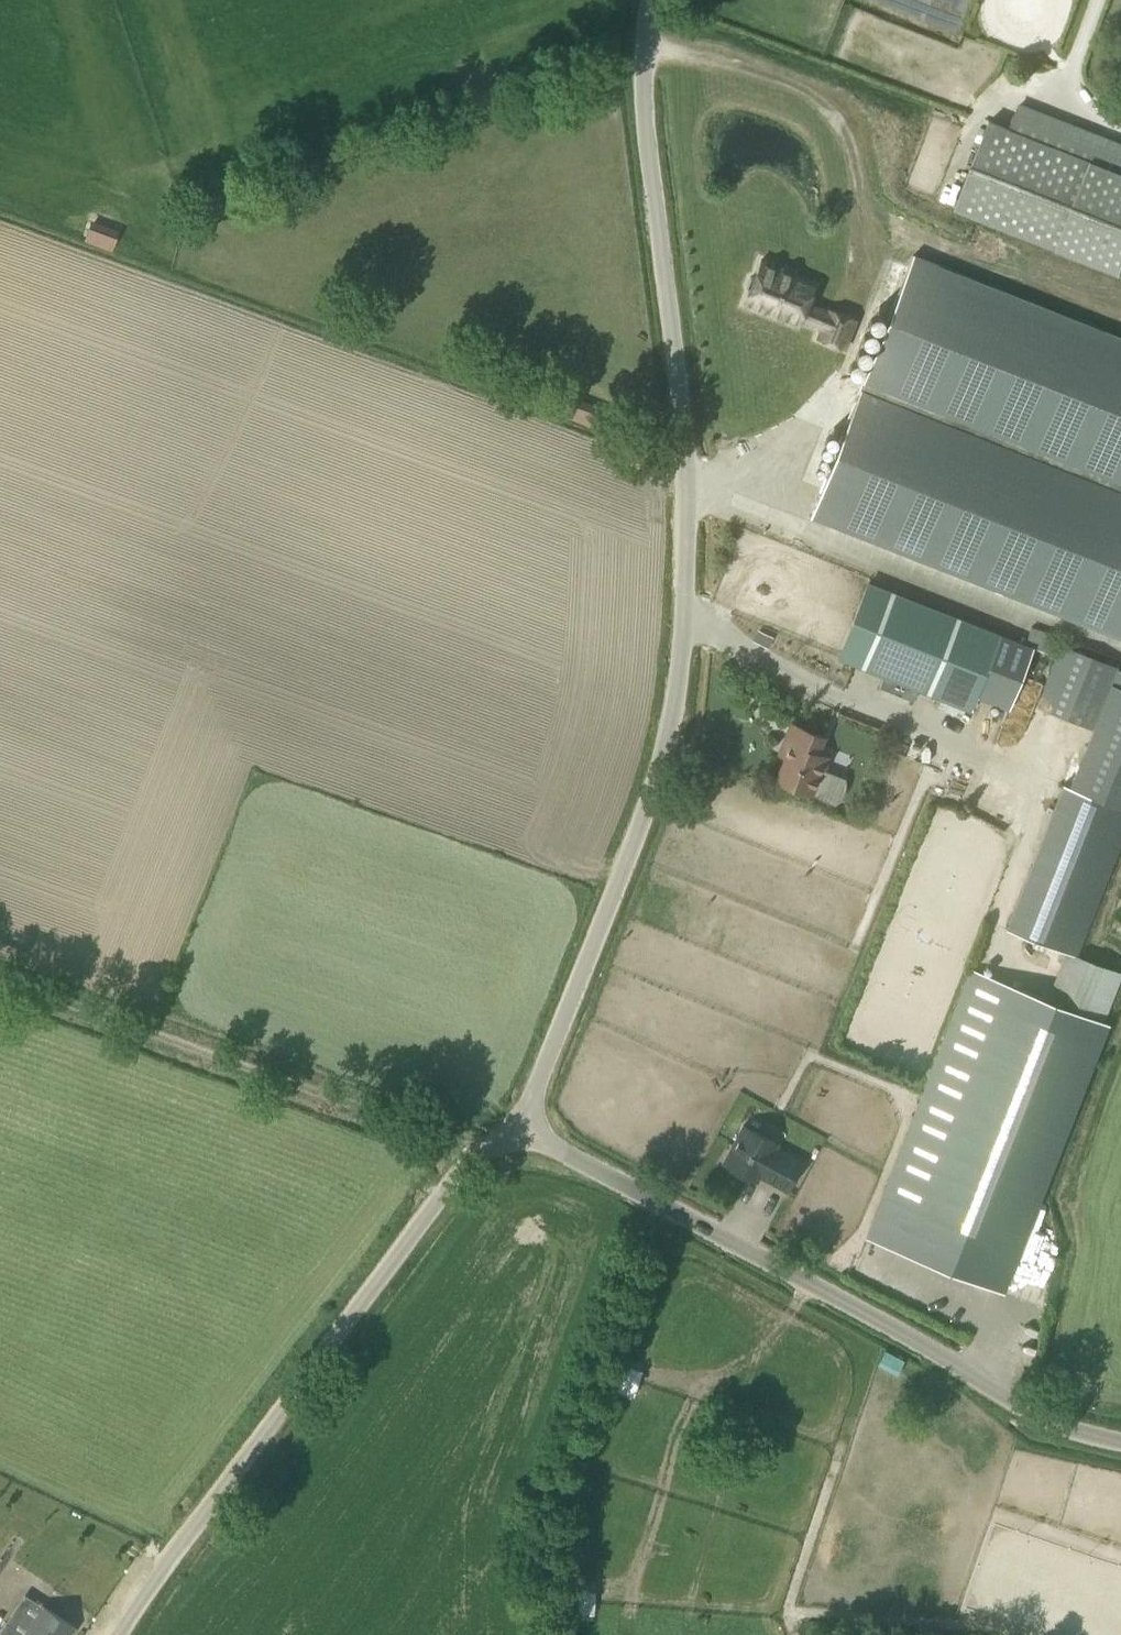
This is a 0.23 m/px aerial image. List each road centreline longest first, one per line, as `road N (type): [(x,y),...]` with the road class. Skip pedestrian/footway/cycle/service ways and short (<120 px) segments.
road 1 (unclassified): [(516,1129),(664,756),(680,682),(680,377),(650,156),(653,0)]
road 2 (unclassified): [(1120,1441),(1065,1428),(1013,1402),(929,1347),(516,1129)]
road 3 (unclassified): [(117,1634),(437,1200),(480,1150),(516,1129)]

